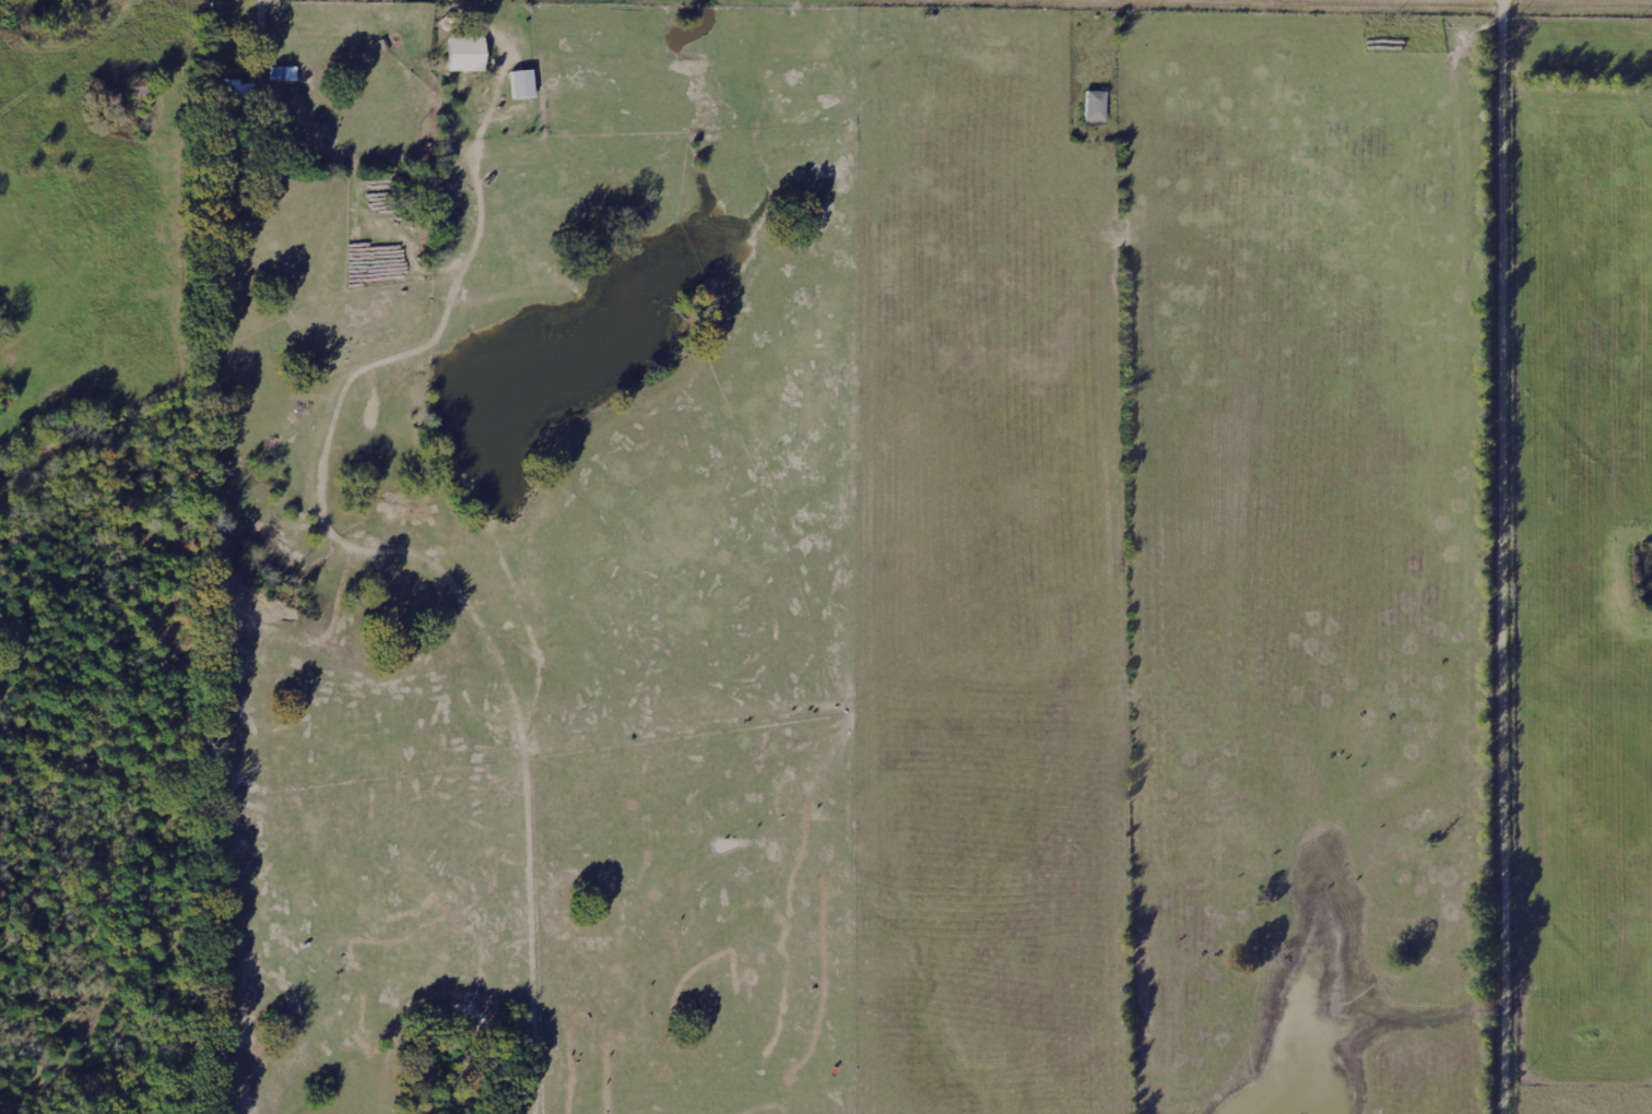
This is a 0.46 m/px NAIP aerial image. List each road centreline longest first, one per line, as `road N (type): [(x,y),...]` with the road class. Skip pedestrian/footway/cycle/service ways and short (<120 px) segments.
road 1 (residential): [(1513,1113),(1507,0)]

